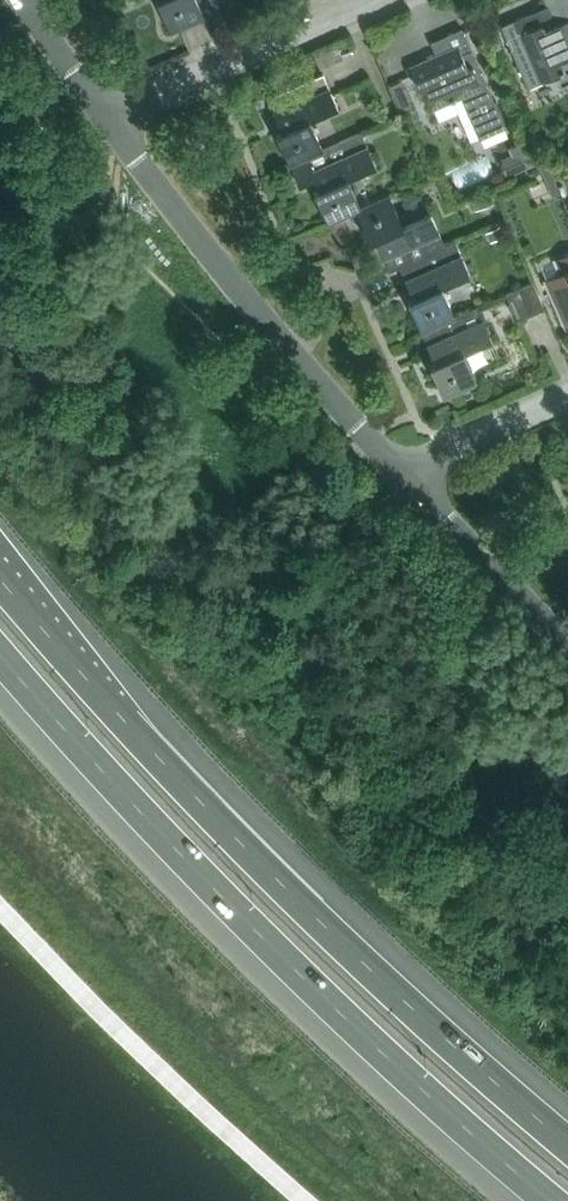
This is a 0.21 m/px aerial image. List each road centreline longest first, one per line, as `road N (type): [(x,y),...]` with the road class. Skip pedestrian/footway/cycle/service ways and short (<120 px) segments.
road 1 (trunk): [(567,1151),(248,855),(0,578)]
road 2 (motorway): [(0,656),(219,903),(547,1200)]
road 3 (tertiary): [(408,482),(205,254),(108,125)]
road 4 (residential): [(108,125),(142,101),(384,0)]
road 5 (tertiary): [(567,641),(408,482)]
road 6 (residential): [(408,482),(441,455),(567,401)]
road 7 (tertiary): [(108,125),(15,0)]

